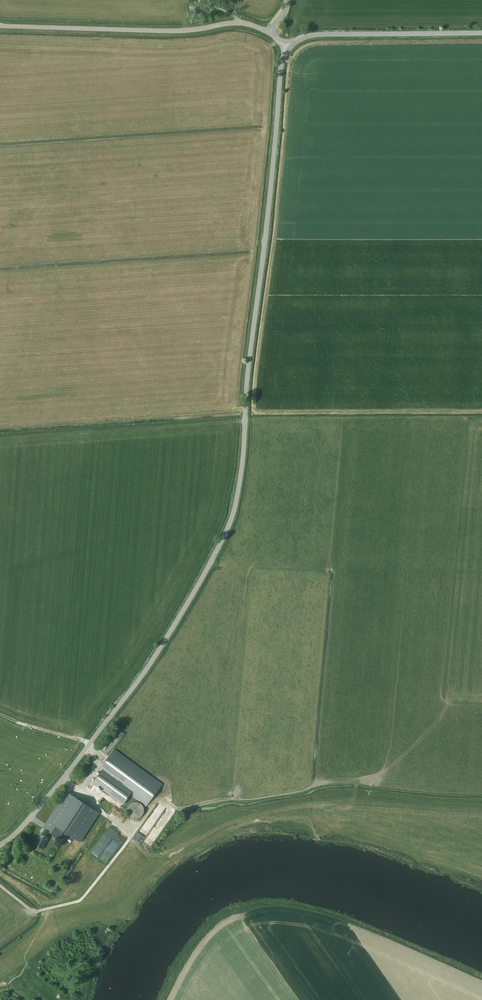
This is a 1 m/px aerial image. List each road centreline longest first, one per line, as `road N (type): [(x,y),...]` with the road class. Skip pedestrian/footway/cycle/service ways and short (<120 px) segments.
road 1 (tertiary): [(0,845),(135,684),(227,531),(242,465),(288,49)]
road 2 (unclassified): [(288,49),(269,32),(234,23),(174,31),(0,25)]
road 3 (tertiary): [(288,49),(315,35),(481,33)]

